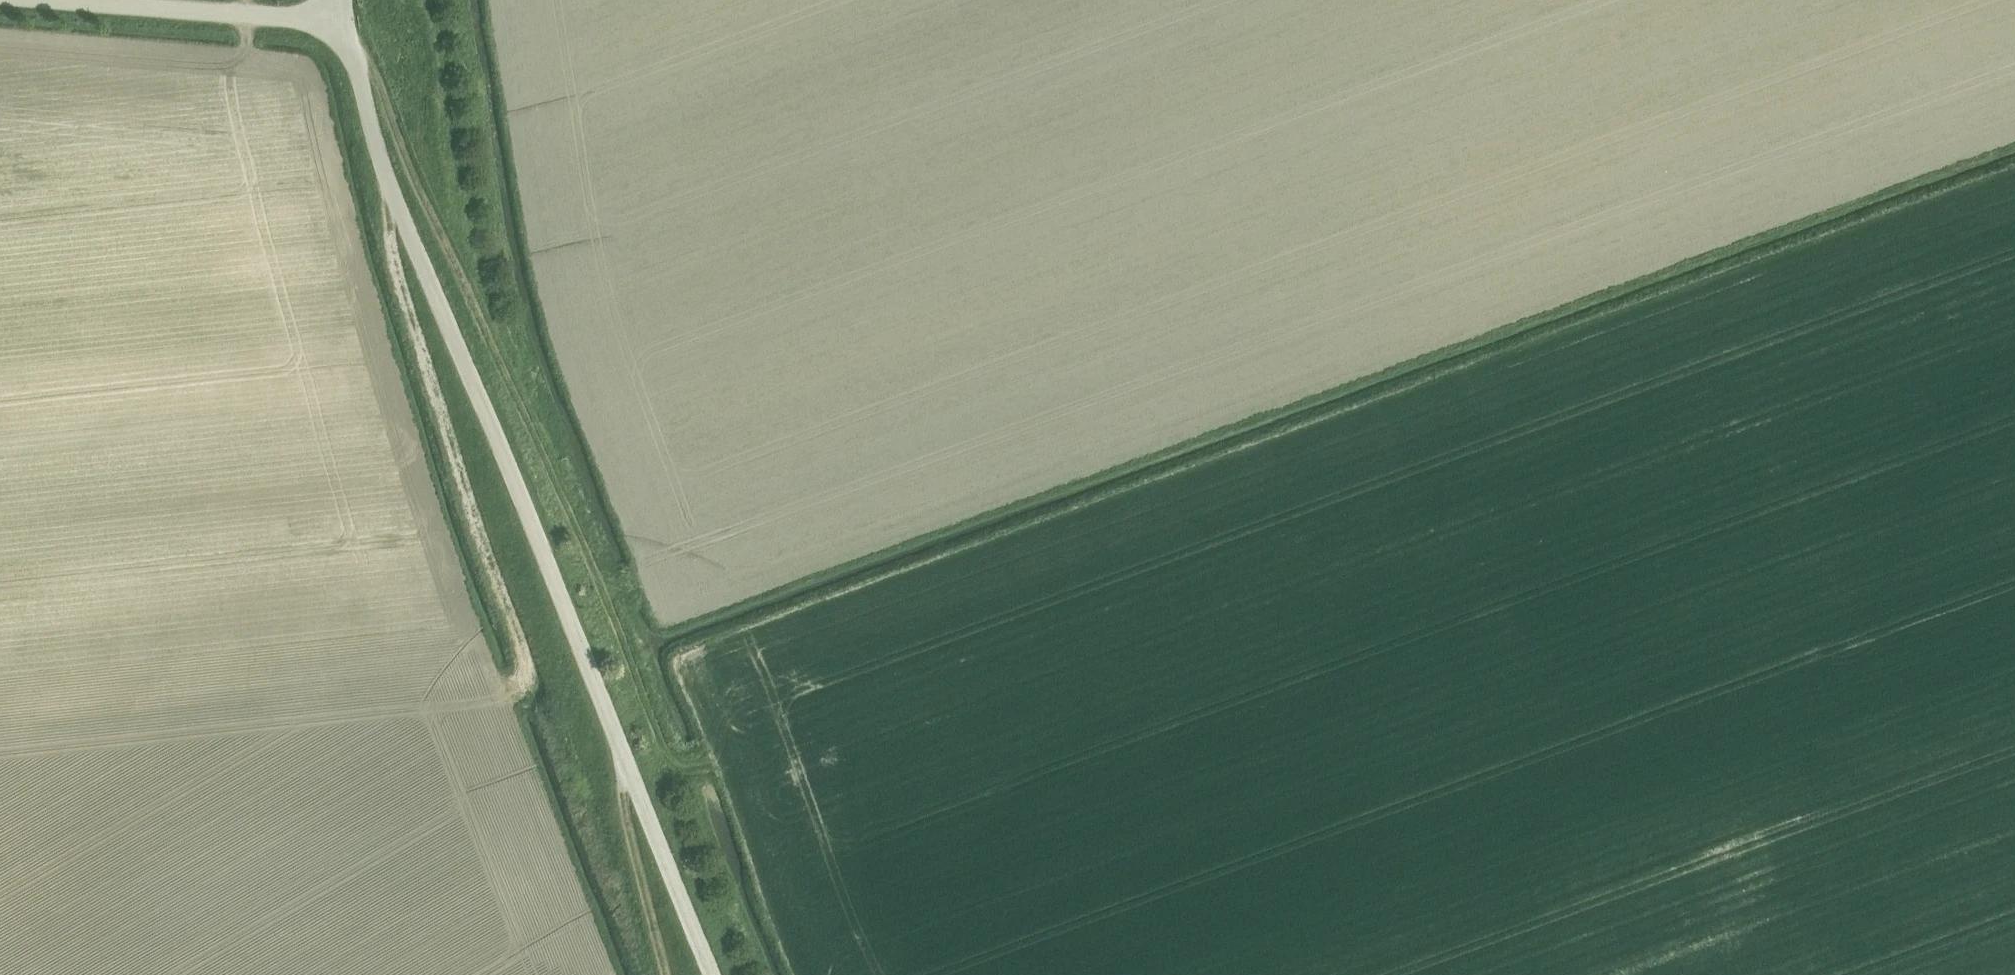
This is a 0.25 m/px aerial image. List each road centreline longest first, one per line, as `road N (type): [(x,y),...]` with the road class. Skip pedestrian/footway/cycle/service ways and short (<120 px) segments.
road 1 (unclassified): [(731,974),(590,633),(390,185),(343,19)]
road 2 (unclassified): [(118,0),(343,19)]

